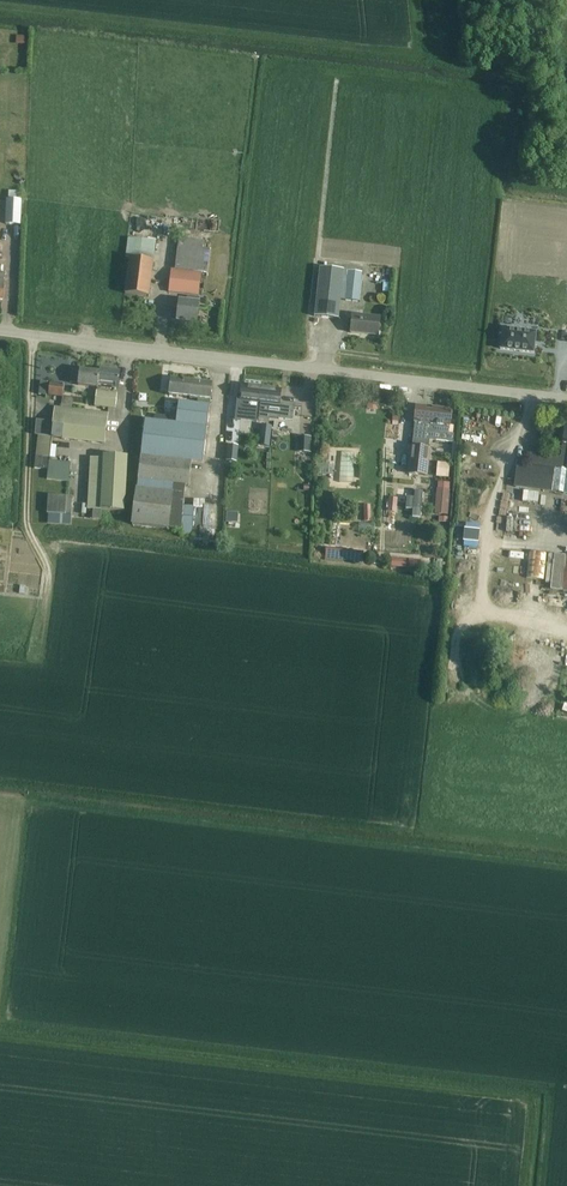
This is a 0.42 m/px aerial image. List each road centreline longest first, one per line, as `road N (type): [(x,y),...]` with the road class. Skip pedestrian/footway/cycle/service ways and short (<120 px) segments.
road 1 (track): [(566,869),(0,798)]
road 2 (unclassified): [(0,331),(566,399)]
road 3 (track): [(47,594),(47,566),(27,523),(33,335)]

